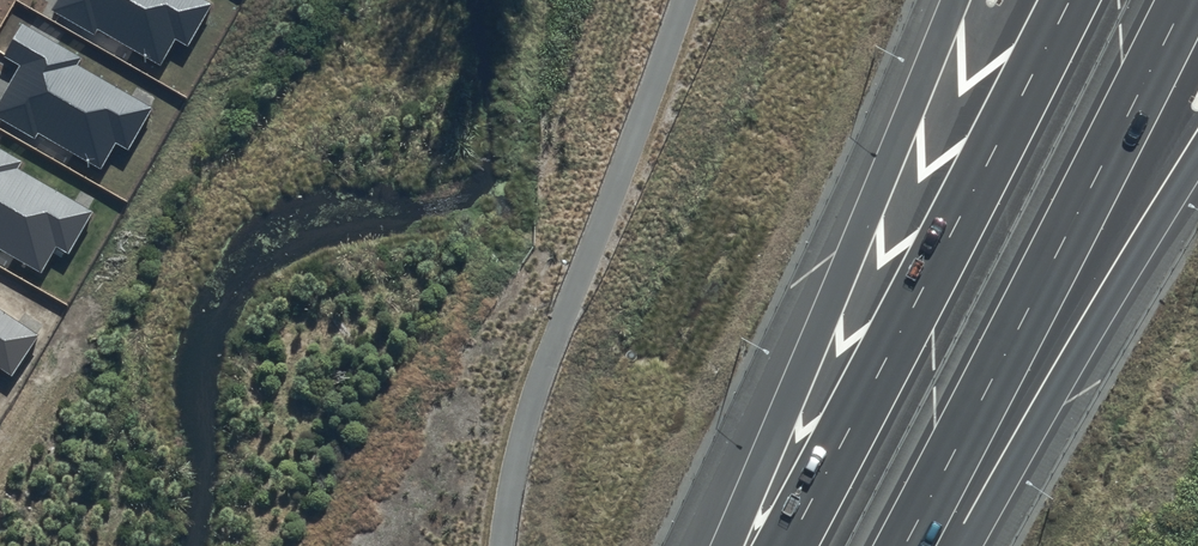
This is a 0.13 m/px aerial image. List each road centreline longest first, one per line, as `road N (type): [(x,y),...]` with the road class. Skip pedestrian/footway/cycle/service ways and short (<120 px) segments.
road 1 (motorway): [(788,545),(1071,0)]
road 2 (motorway): [(1187,0),(905,545)]
road 3 (motorway): [(730,545),(953,0)]
road 4 (motorway): [(1197,157),(955,545)]

